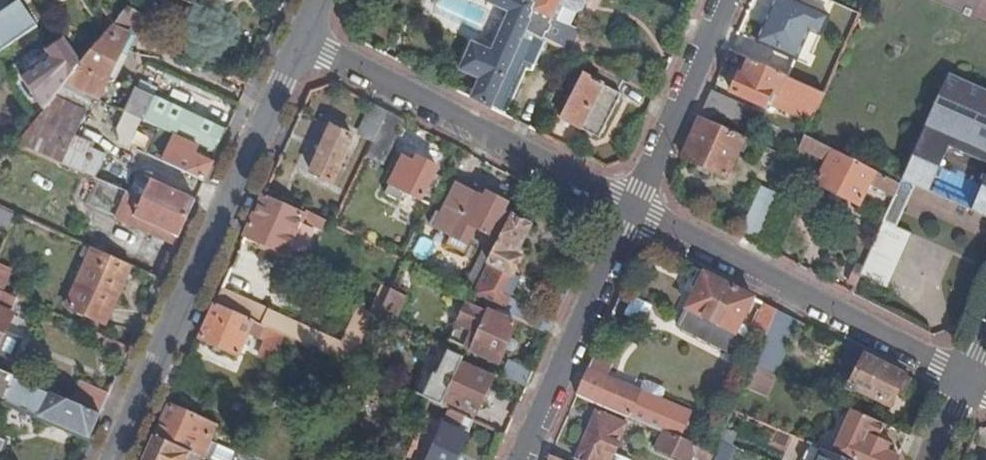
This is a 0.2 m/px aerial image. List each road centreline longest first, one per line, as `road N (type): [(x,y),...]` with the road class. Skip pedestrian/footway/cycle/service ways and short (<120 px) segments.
road 1 (residential): [(115,459),(300,45)]
road 2 (residential): [(634,214),(300,45)]
road 3 (residential): [(965,381),(634,214)]
road 4 (residential): [(634,214),(520,459)]
road 5 (residential): [(730,0),(634,214)]

